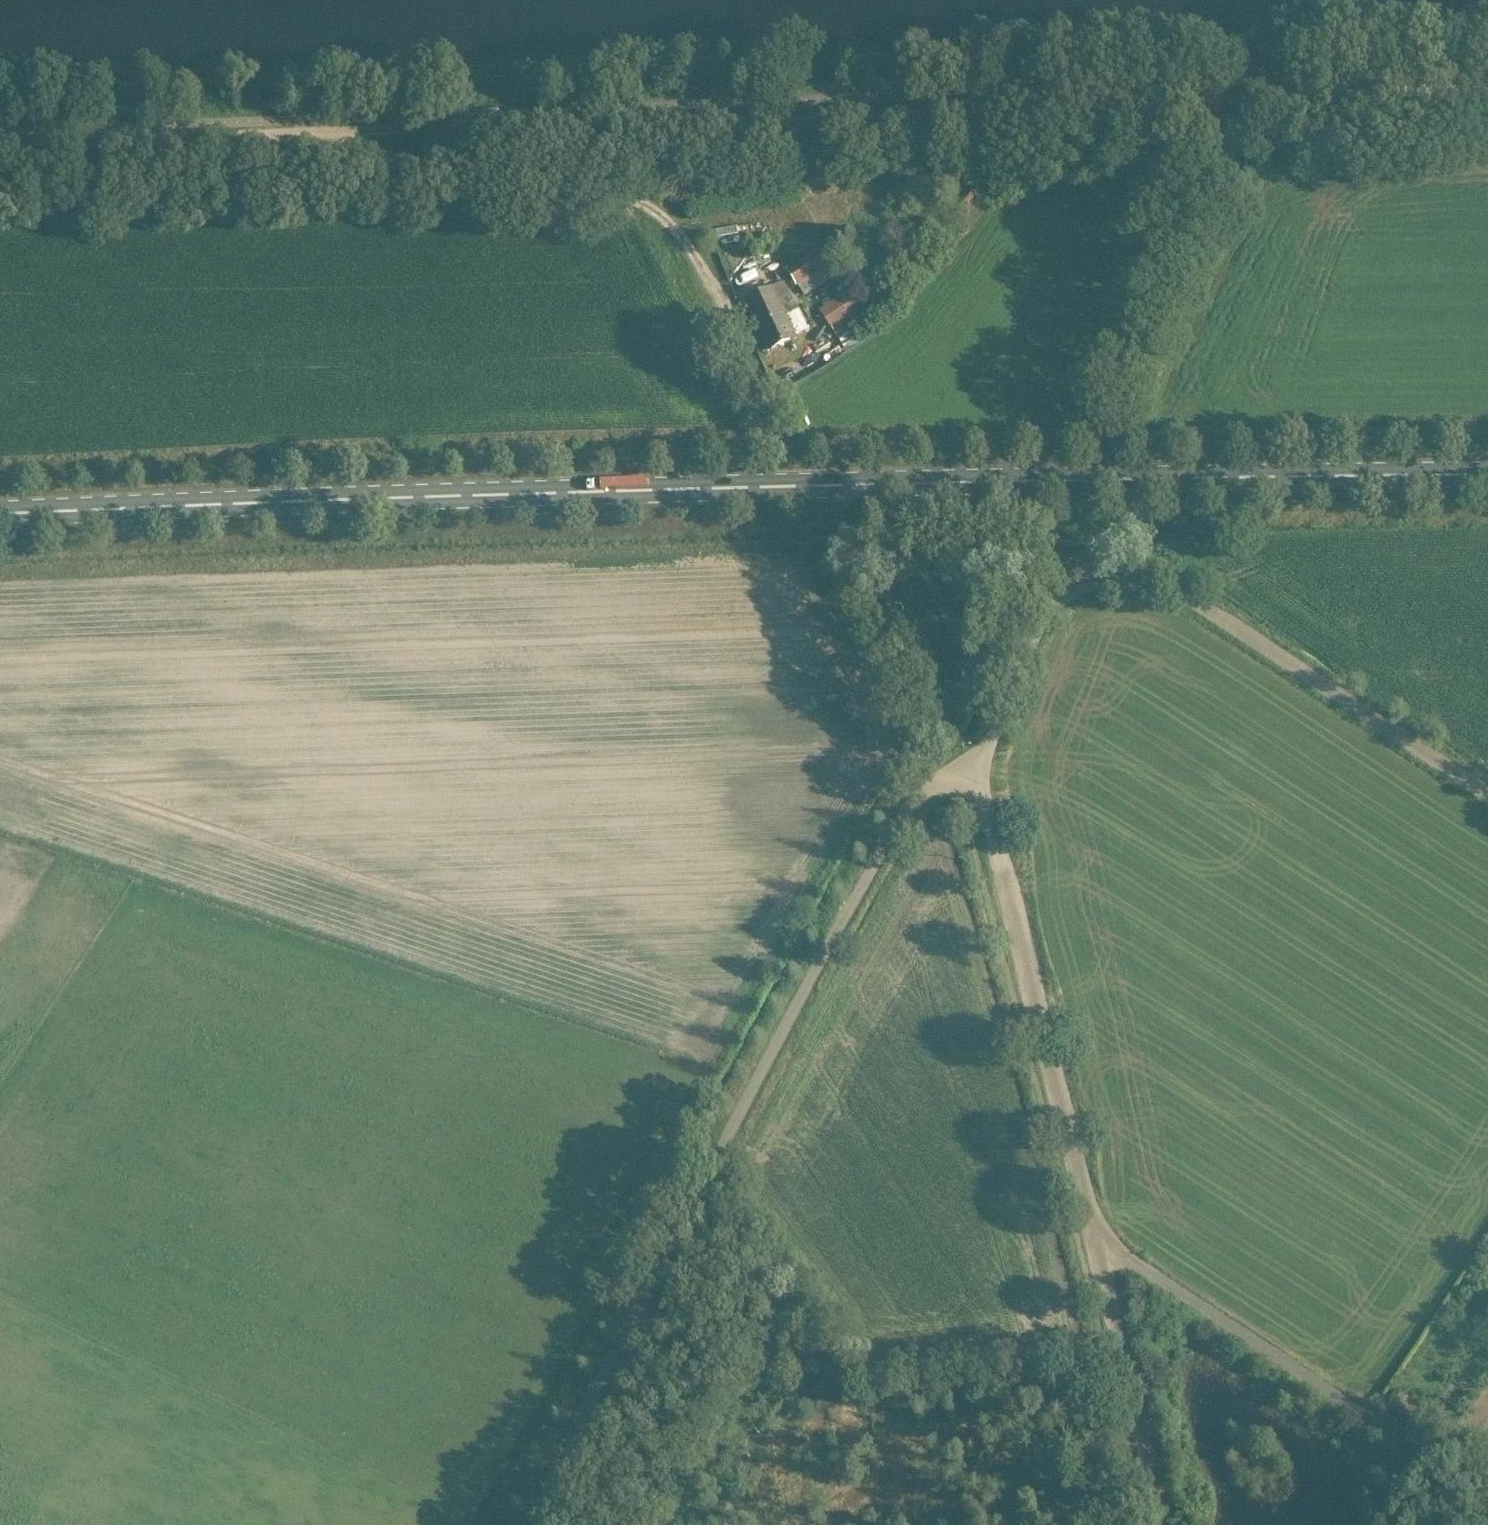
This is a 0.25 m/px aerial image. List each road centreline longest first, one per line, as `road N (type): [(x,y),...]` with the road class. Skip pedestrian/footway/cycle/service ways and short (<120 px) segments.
road 1 (track): [(1487,91),(0,153)]
road 2 (secondary): [(0,512),(883,478),(1487,474)]
road 3 (unclassified): [(530,1524),(908,801),(965,763)]
road 4 (unclassified): [(1159,1524),(988,805),(965,763)]
road 5 (unclassified): [(965,763),(1001,726),(1052,604),(1100,584),(1135,585),(1187,597),(1487,797)]
road 6 (track): [(392,138),(420,160),(472,182),(609,186),(655,200),(690,237),(780,398)]
road 7 (track): [(1487,1497),(1088,1232)]
road 8 (track): [(1285,98),(1317,121),(1431,137)]
road 9 (track): [(655,200),(717,185),(801,179)]

